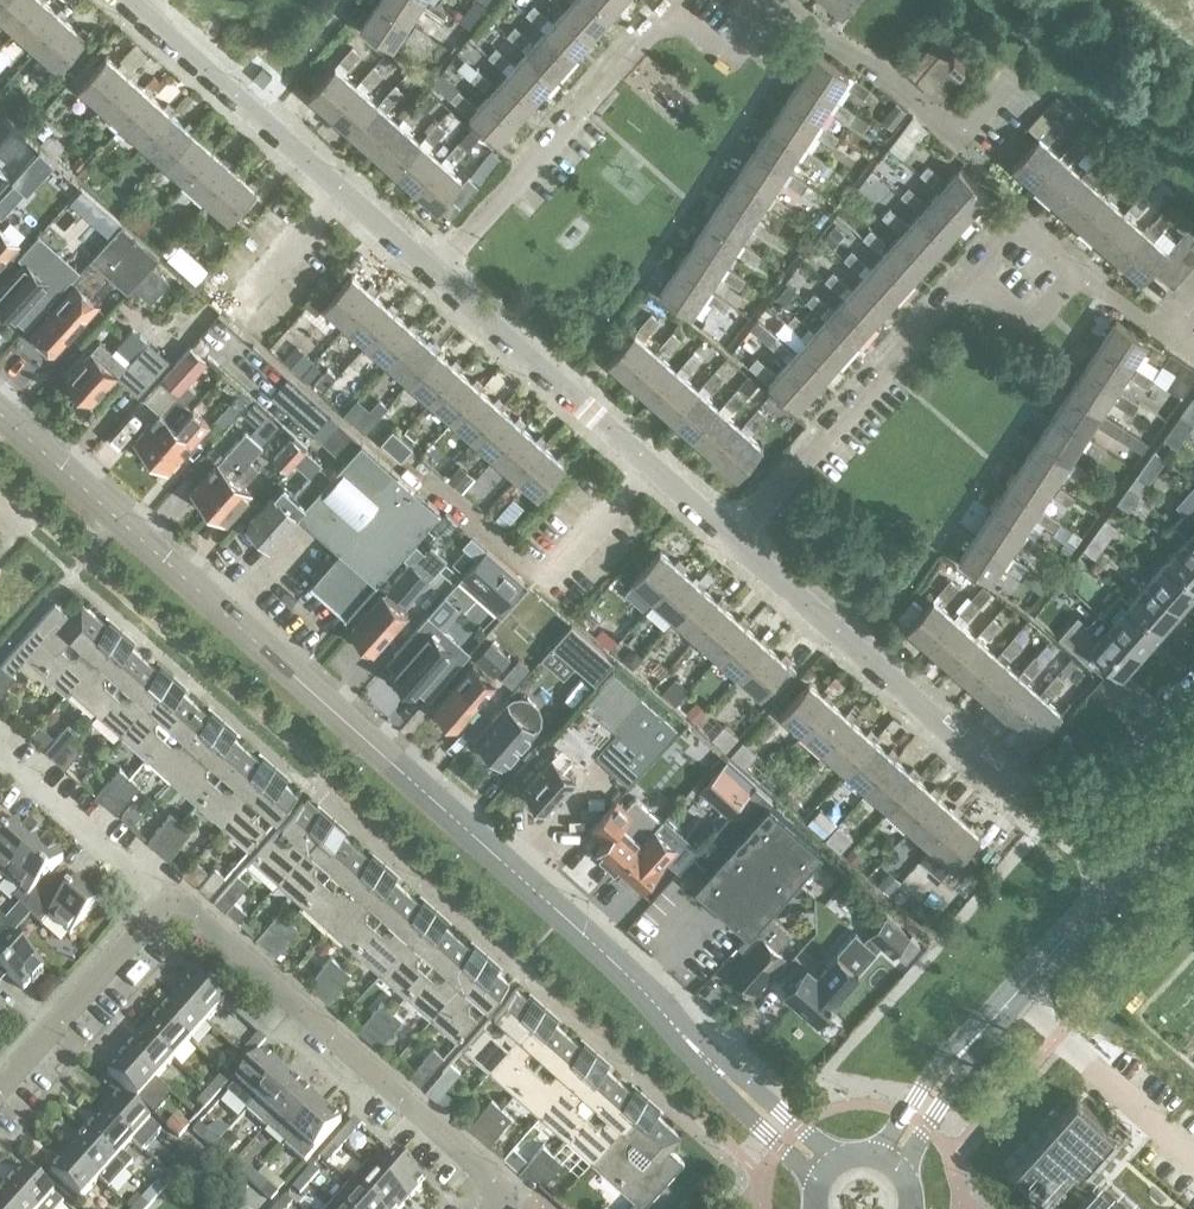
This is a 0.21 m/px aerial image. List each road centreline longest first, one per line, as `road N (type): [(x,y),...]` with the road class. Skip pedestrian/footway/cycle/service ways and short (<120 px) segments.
road 1 (residential): [(696,1049),(611,959),(0,411)]
road 2 (residential): [(497,1208),(513,1190),(174,899),(0,1091)]
road 3 (residential): [(1062,828),(733,538)]
road 4 (residential): [(733,538),(970,278)]
road 5 (residential): [(435,273),(668,12)]
road 6 (residential): [(649,465),(435,273)]
road 7 (residential): [(344,188),(135,6)]
road 8 (residential): [(1193,1157),(1013,996)]
road 9 (residential): [(1193,683),(1062,828)]
road 10 (residential): [(696,1049),(816,1181)]
road 11 (residential): [(836,1158),(742,1076),(696,1049)]
road 12 (residential): [(539,586),(649,465)]
road 13 (tertiary): [(1013,996),(1120,879)]
road 14 (residential): [(238,302),(344,188)]
road 15 (residential): [(668,12),(732,63),(779,8)]
road 16 (residential): [(1078,270),(1036,321),(1022,319),(970,278)]
road 17 (residential): [(970,278),(1024,228),(1078,270)]
road 18 (tertiary): [(904,1172),(968,1046)]
road 19 (tertiary): [(968,1046),(928,1078),(877,1152)]
road 20 (residential): [(435,273),(344,188)]

